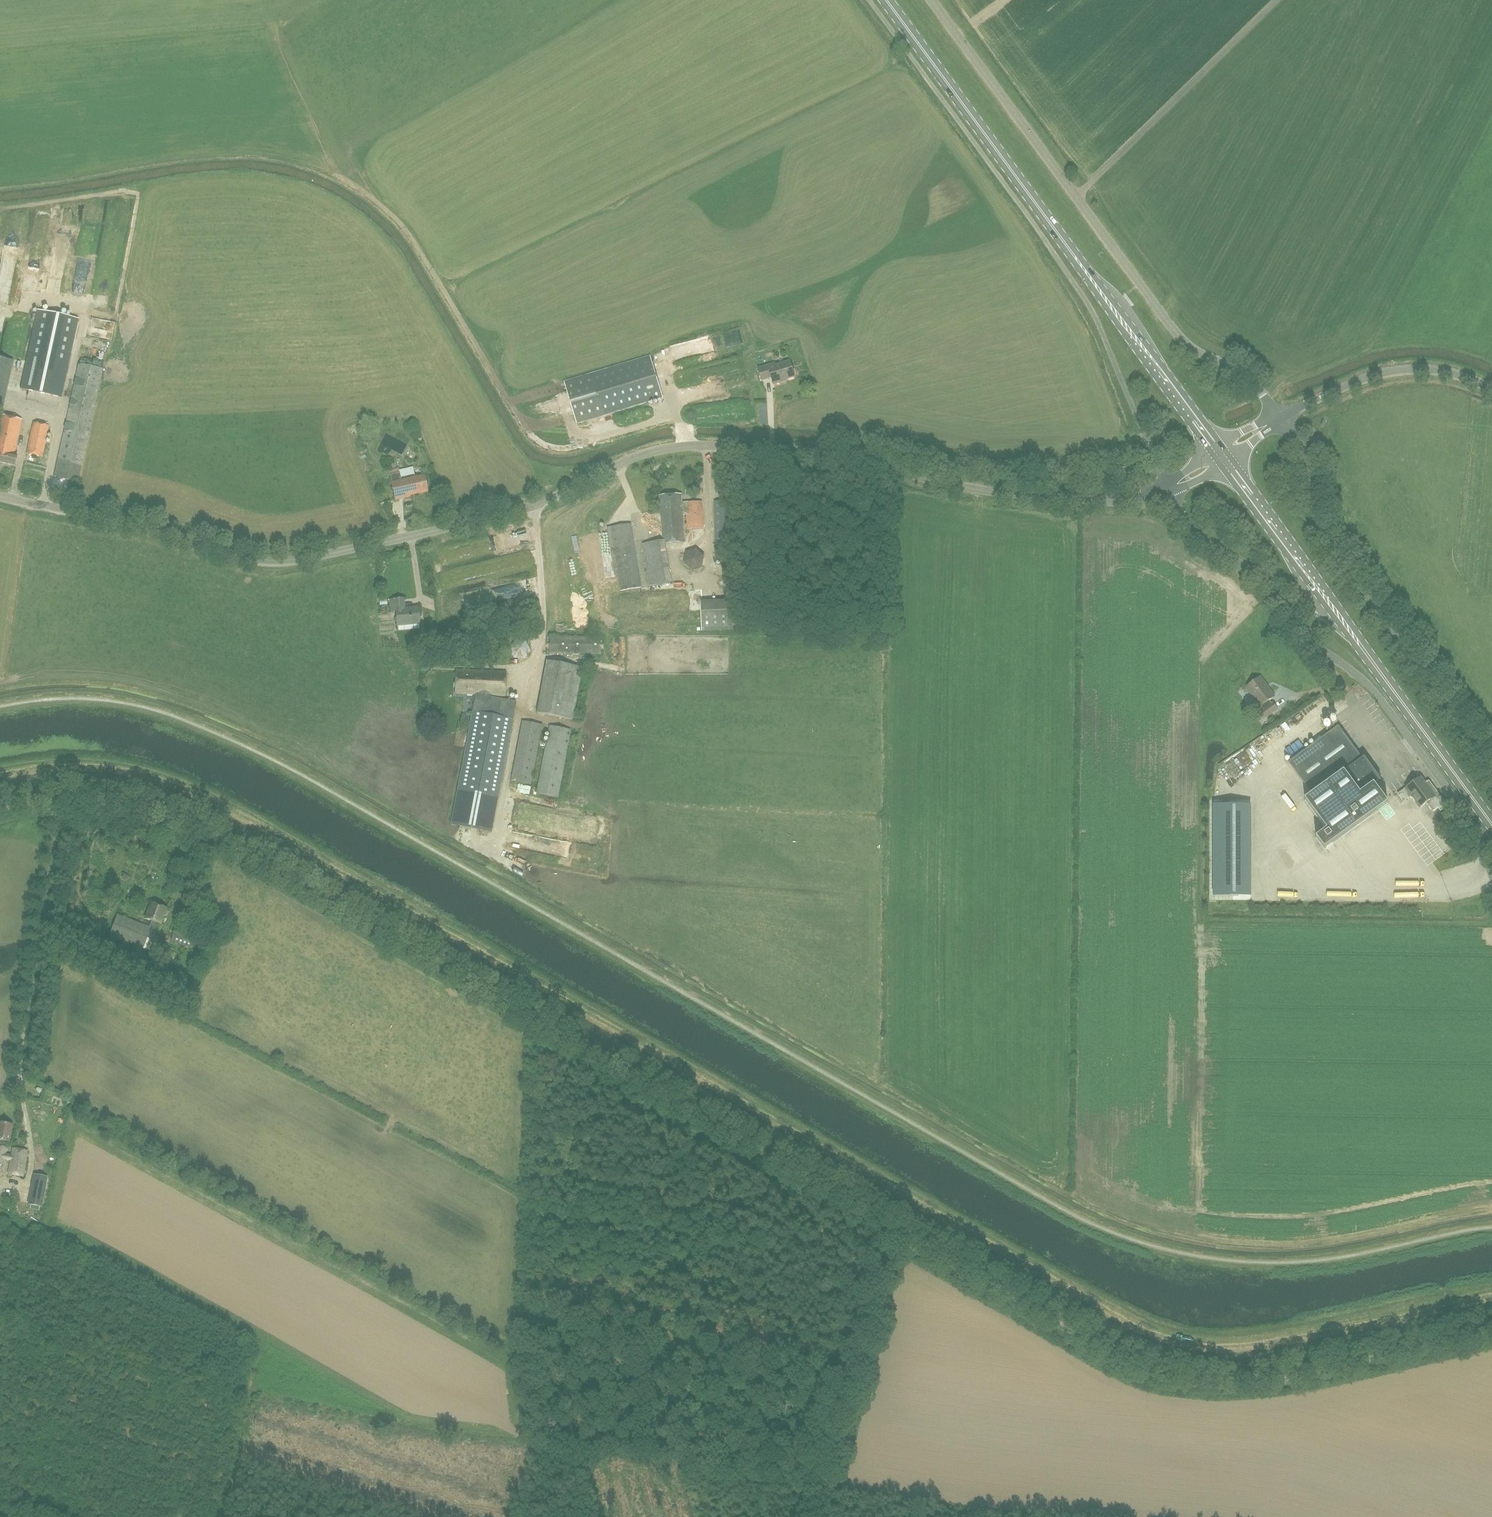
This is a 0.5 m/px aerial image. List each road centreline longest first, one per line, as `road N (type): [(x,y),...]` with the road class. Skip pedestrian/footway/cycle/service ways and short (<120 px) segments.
road 1 (unclassified): [(1491,1327),(1279,1374),(1211,1377),(1157,1367),(214,832),(101,800),(0,807)]
road 2 (unclassified): [(1168,489),(1119,501),(1065,500),(975,489),(842,456),(683,445),(630,459),(505,513),(270,562),(0,497)]
road 3 (unclassified): [(1168,489),(1071,277),(870,0)]
road 4 (primary): [(1221,456),(888,0)]
road 5 (unclassified): [(1279,417),(1247,374),(1178,335),(932,0)]
road 6 (unclassified): [(1491,874),(1467,815),(1376,692),(1318,650),(1255,573),(1191,532),(1168,489)]
road 7 (primary): [(1491,823),(1221,456)]
road 8 (unclassified): [(1491,765),(1334,549),(1317,515),(1307,454),(1279,417)]
road 9 (track): [(848,1393),(783,1454),(525,1418)]
road 10 (unclassified): [(1491,388),(1439,371),(1390,372),(1279,417)]

